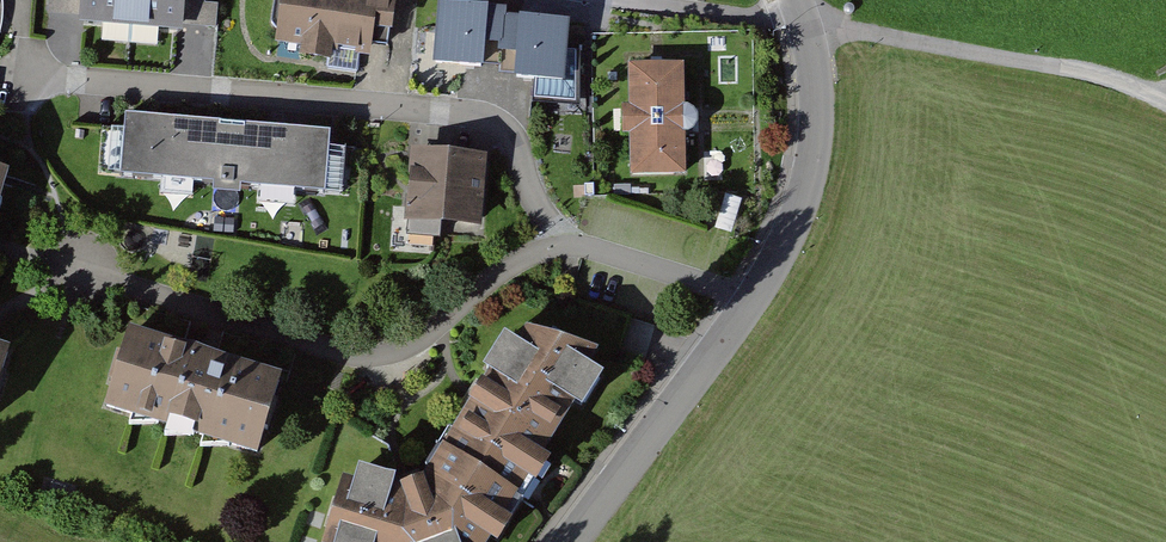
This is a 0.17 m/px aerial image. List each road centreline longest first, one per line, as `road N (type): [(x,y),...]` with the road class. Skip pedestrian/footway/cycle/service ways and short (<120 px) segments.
road 1 (residential): [(575,244),(533,190),(503,119),(32,76)]
road 2 (residential): [(575,244),(531,256),(431,340),(387,359),(352,361),(79,277)]
road 3 (track): [(823,35),(886,35),(1073,70),(1165,105)]
road 4 (residential): [(753,303),(779,274),(826,138),(823,35),(812,0)]
road 5 (residential): [(568,541),(650,446),(753,303)]
road 6 (residential): [(753,303),(575,244)]

